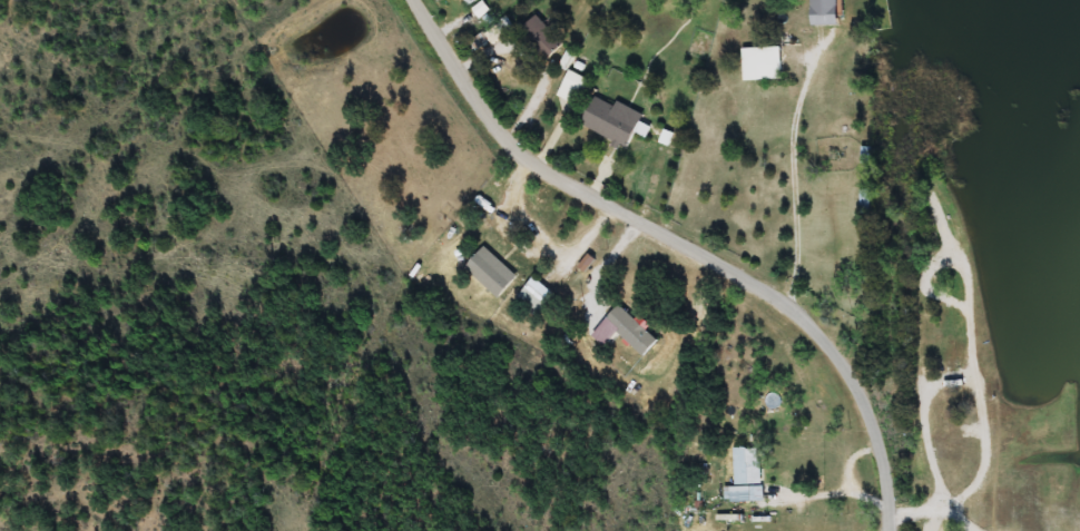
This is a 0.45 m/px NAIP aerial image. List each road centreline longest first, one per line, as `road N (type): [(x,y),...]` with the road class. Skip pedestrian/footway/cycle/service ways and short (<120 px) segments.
road 1 (residential): [(402,0),(578,242),(713,303),(792,371),(853,530)]

